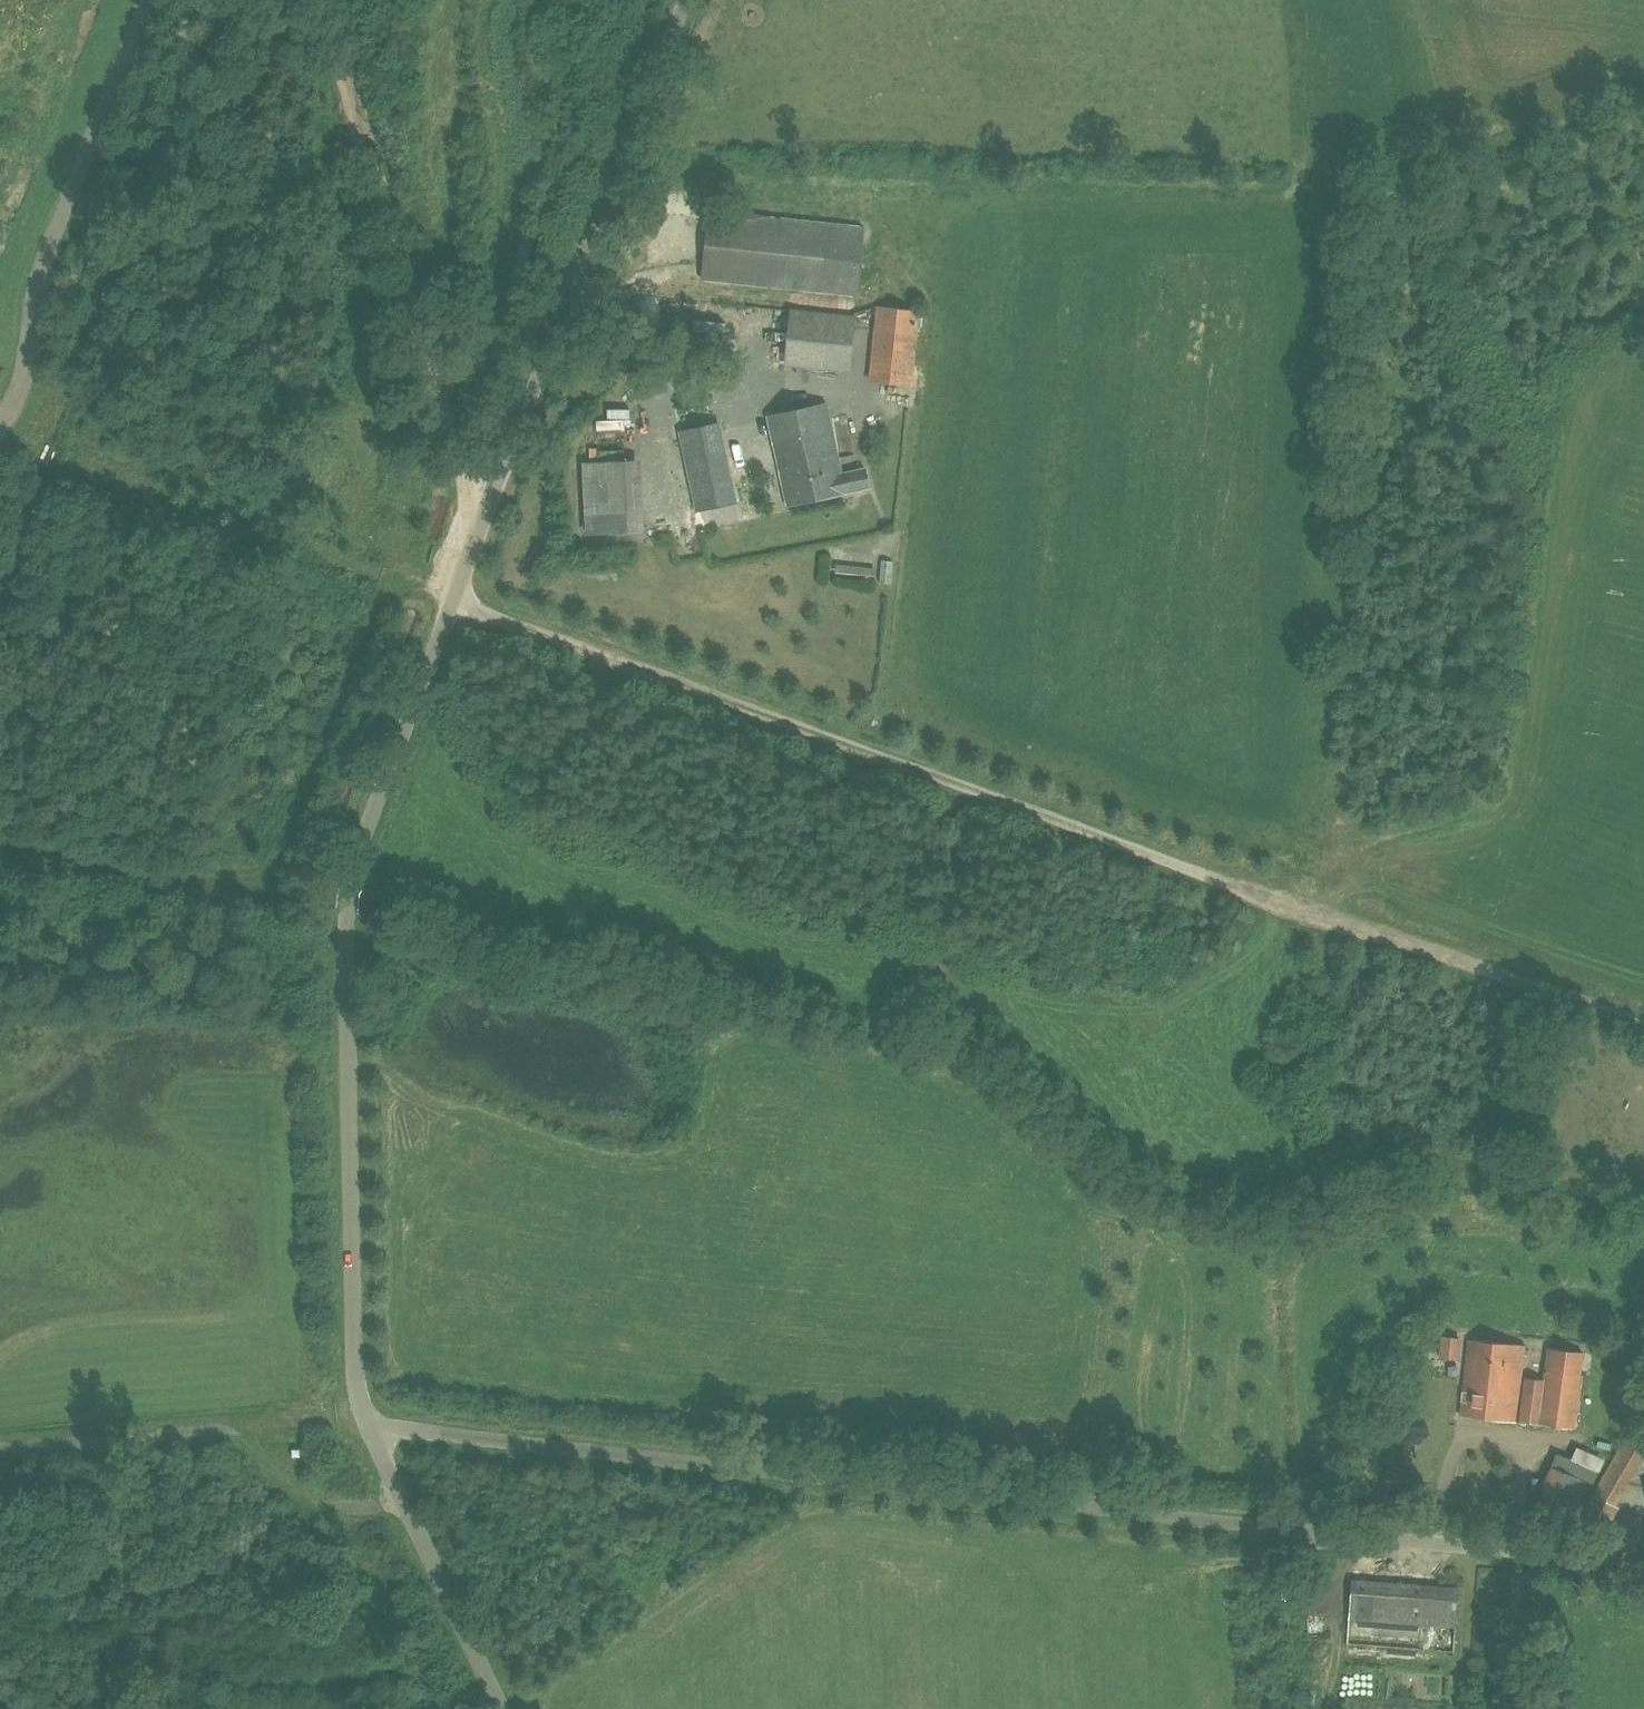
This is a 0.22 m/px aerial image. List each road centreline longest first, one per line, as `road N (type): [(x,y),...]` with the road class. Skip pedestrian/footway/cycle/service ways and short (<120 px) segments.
road 1 (unclassified): [(1643,1558),(1283,1538),(368,1425)]
road 2 (track): [(452,601),(1643,1027)]
road 3 (unclassified): [(368,1425),(355,1379),(350,886),(493,489)]
road 4 (unclassified): [(493,489),(686,0)]
road 5 (unclassified): [(493,489),(460,460),(323,0)]
road 6 (unclassified): [(501,1708),(368,1425)]

